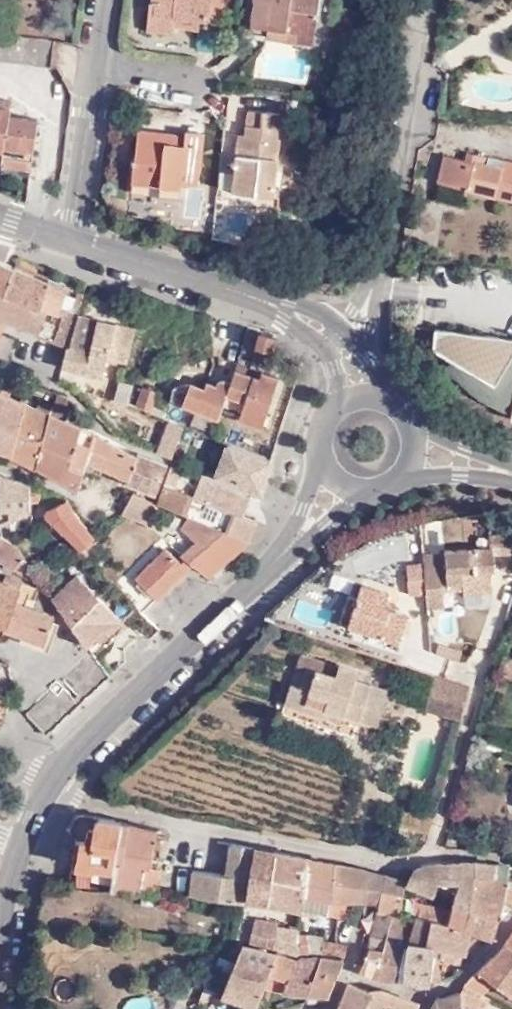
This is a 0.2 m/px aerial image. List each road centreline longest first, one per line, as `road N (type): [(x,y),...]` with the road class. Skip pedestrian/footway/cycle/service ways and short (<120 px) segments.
road 1 (tertiary): [(297,536),(50,787)]
road 2 (residential): [(50,787),(104,808),(376,862)]
road 3 (tertiary): [(333,337),(287,309),(71,237)]
road 4 (residential): [(106,0),(71,237)]
road 5 (tertiary): [(50,787),(20,845),(0,928)]
road 6 (residential): [(376,862),(472,854),(511,865)]

